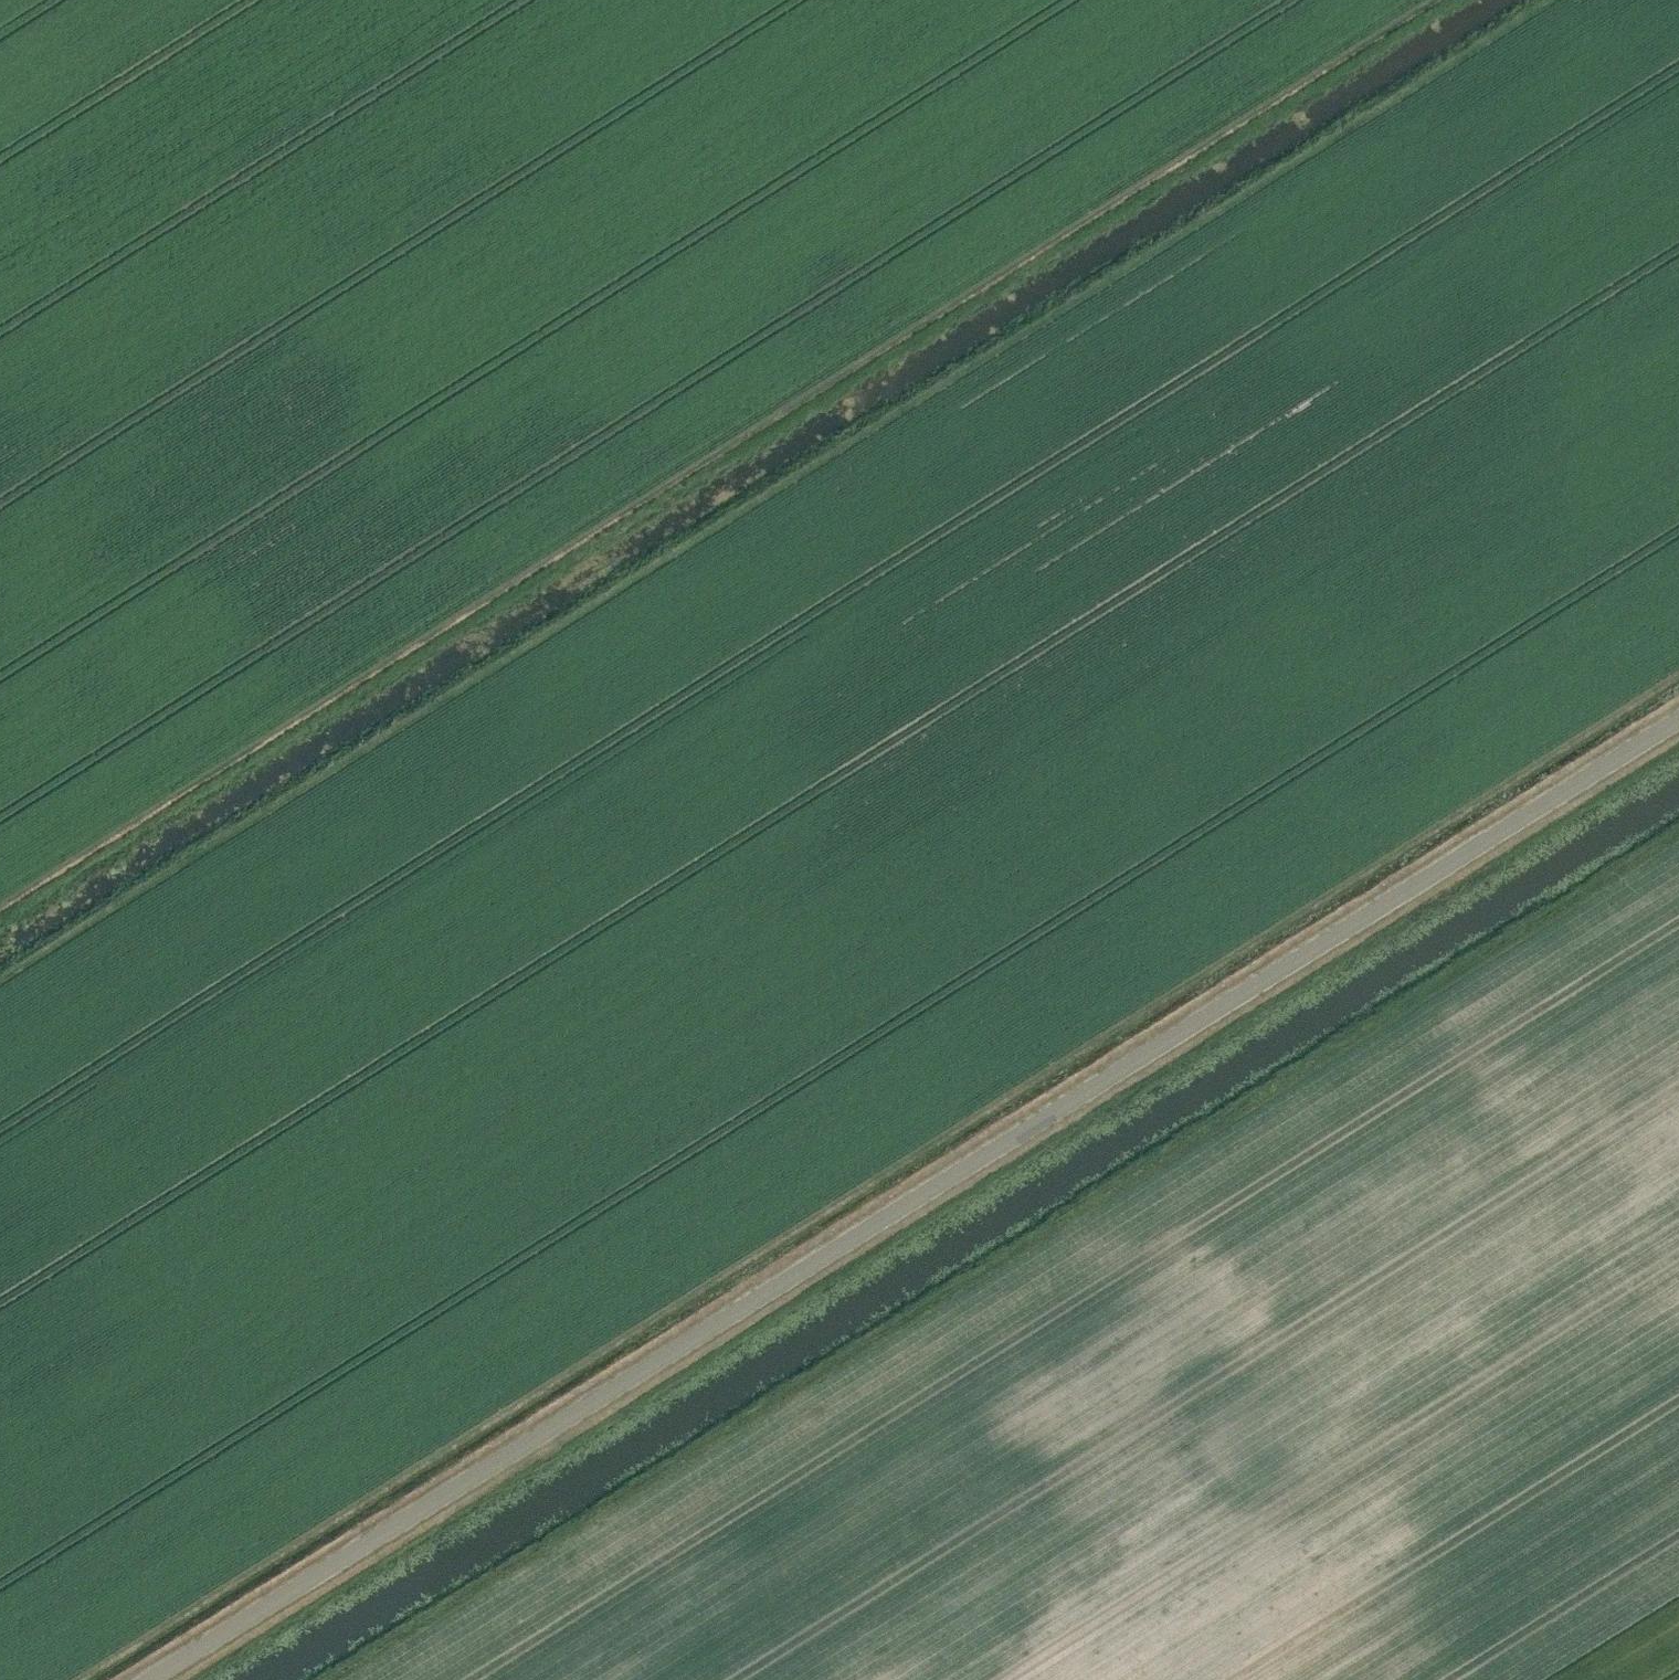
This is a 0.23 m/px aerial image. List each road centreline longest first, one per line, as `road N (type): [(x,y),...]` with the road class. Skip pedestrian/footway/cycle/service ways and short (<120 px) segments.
road 1 (unclassified): [(146,1679),(1678,717)]

